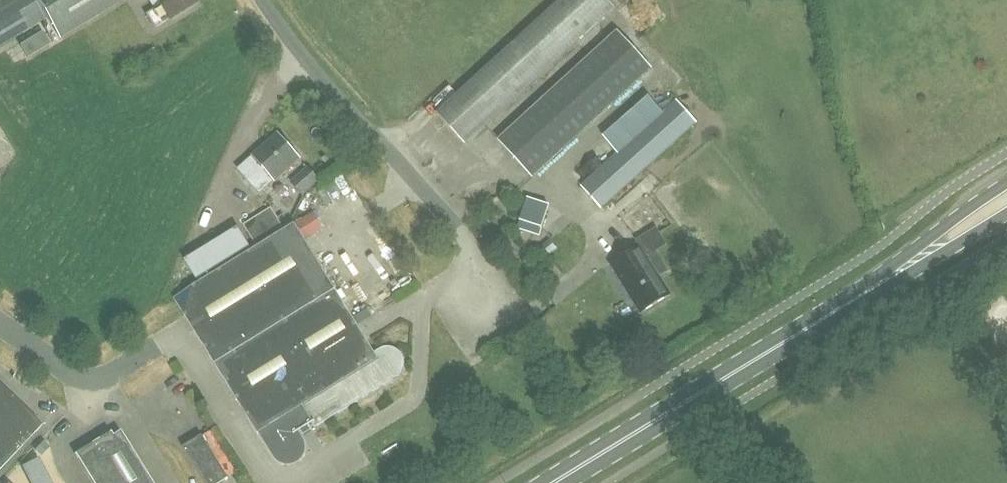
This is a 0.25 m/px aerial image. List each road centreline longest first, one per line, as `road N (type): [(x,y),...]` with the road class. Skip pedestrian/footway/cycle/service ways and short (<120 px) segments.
road 1 (unclassified): [(600,265),(524,318),(264,0)]
road 2 (secondary): [(555,482),(866,292)]
road 3 (unclassified): [(176,336),(107,380),(75,376),(0,321)]
road 4 (secondary): [(1006,183),(866,292)]
road 5 (secondary): [(866,292),(1006,214)]

